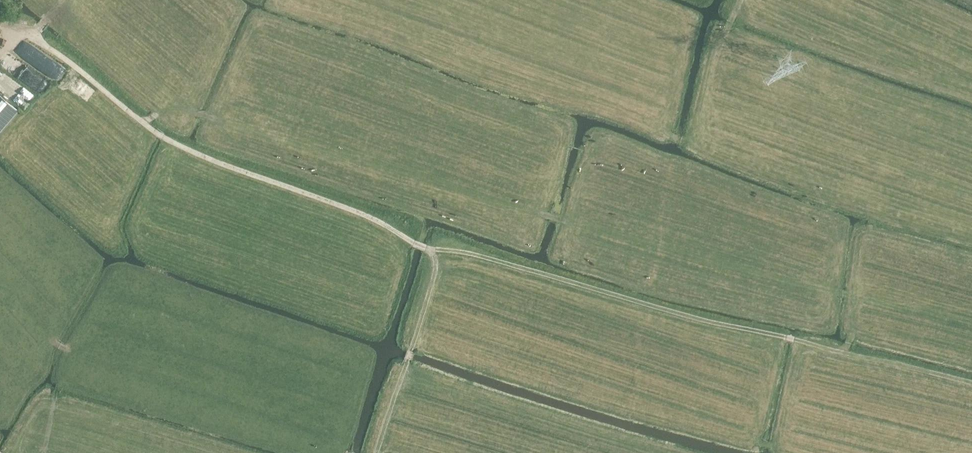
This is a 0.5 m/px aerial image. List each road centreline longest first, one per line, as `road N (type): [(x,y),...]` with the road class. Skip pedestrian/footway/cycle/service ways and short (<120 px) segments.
road 1 (track): [(843,352),(428,249),(435,260),(431,283),(376,452)]
road 2 (track): [(971,327),(561,221)]
road 3 (track): [(547,216),(293,146),(190,108),(159,114)]
road 4 (track): [(428,249),(367,217),(162,136),(143,123),(159,114)]
road 5 (track): [(143,123),(35,36),(59,6)]
road 6 (track): [(190,108),(59,6),(63,0)]
road 7 (track): [(971,386),(843,352)]
road 8 (track): [(43,452),(74,353),(52,339)]

